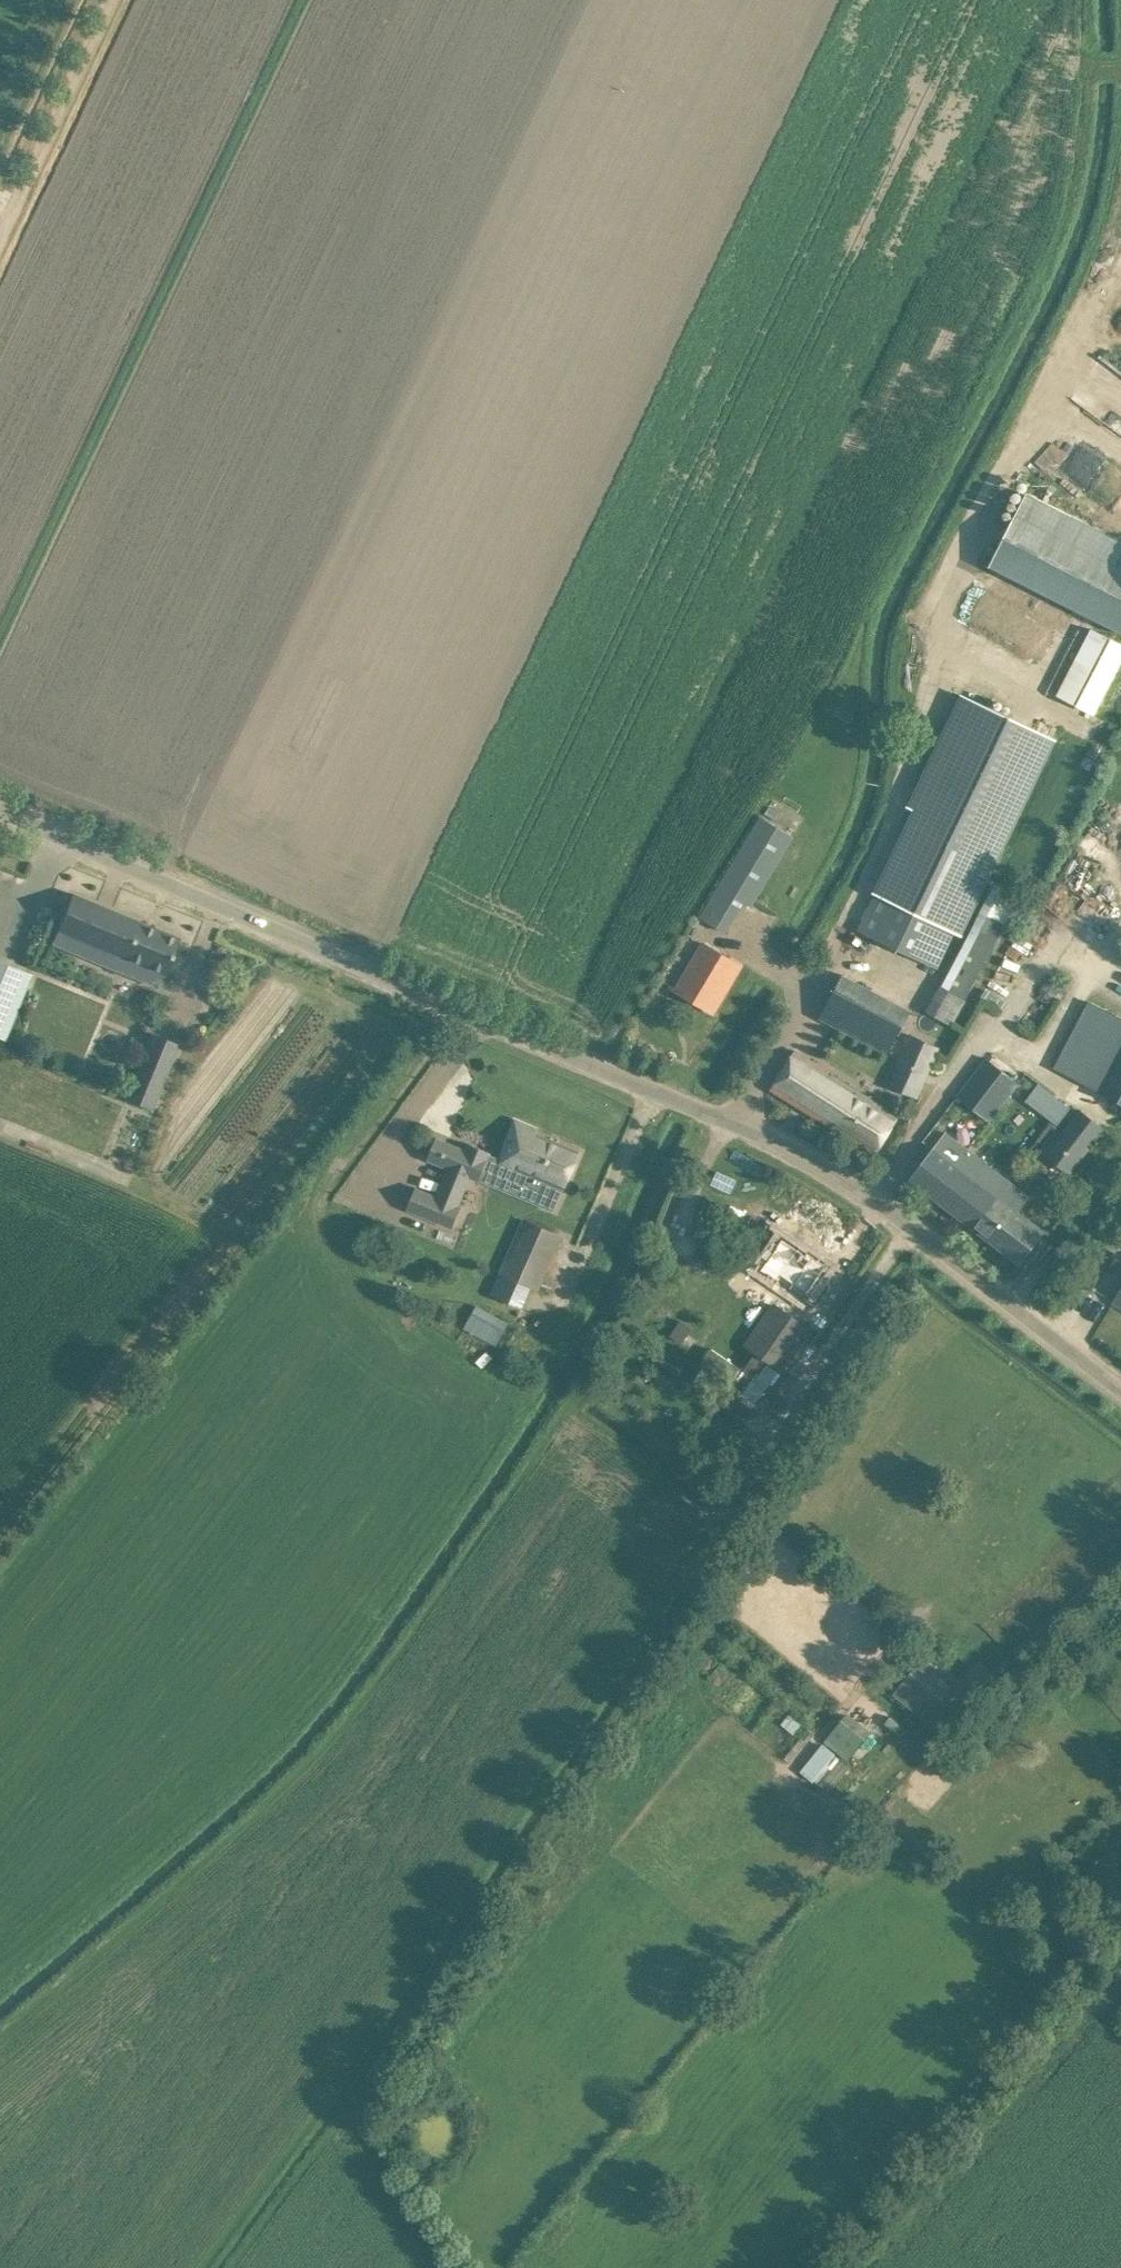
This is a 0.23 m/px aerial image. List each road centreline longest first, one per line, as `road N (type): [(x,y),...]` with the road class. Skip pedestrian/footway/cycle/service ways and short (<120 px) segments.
road 1 (unclassified): [(1120,1389),(813,1180),(726,1134),(0,809)]
road 2 (track): [(0,270),(124,0)]

